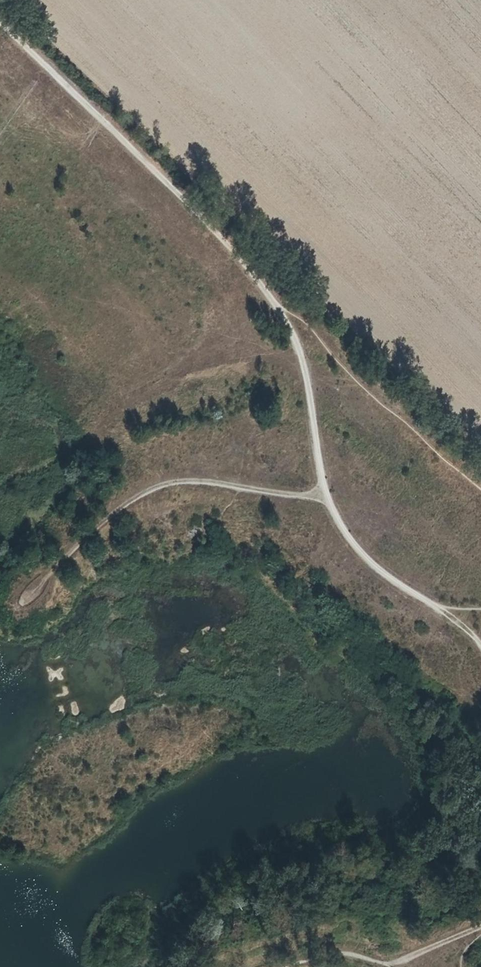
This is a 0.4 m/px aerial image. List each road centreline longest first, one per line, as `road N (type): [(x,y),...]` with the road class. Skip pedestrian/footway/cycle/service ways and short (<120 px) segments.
road 1 (track): [(480,454),(136,129),(13,0)]
road 2 (track): [(0,18),(135,147),(282,312)]
road 3 (track): [(480,927),(402,961),(375,966),(324,955),(287,966)]
road 4 (track): [(282,312),(304,364),(321,498)]
road 5 (track): [(321,498),(347,543),(386,582),(443,607)]

